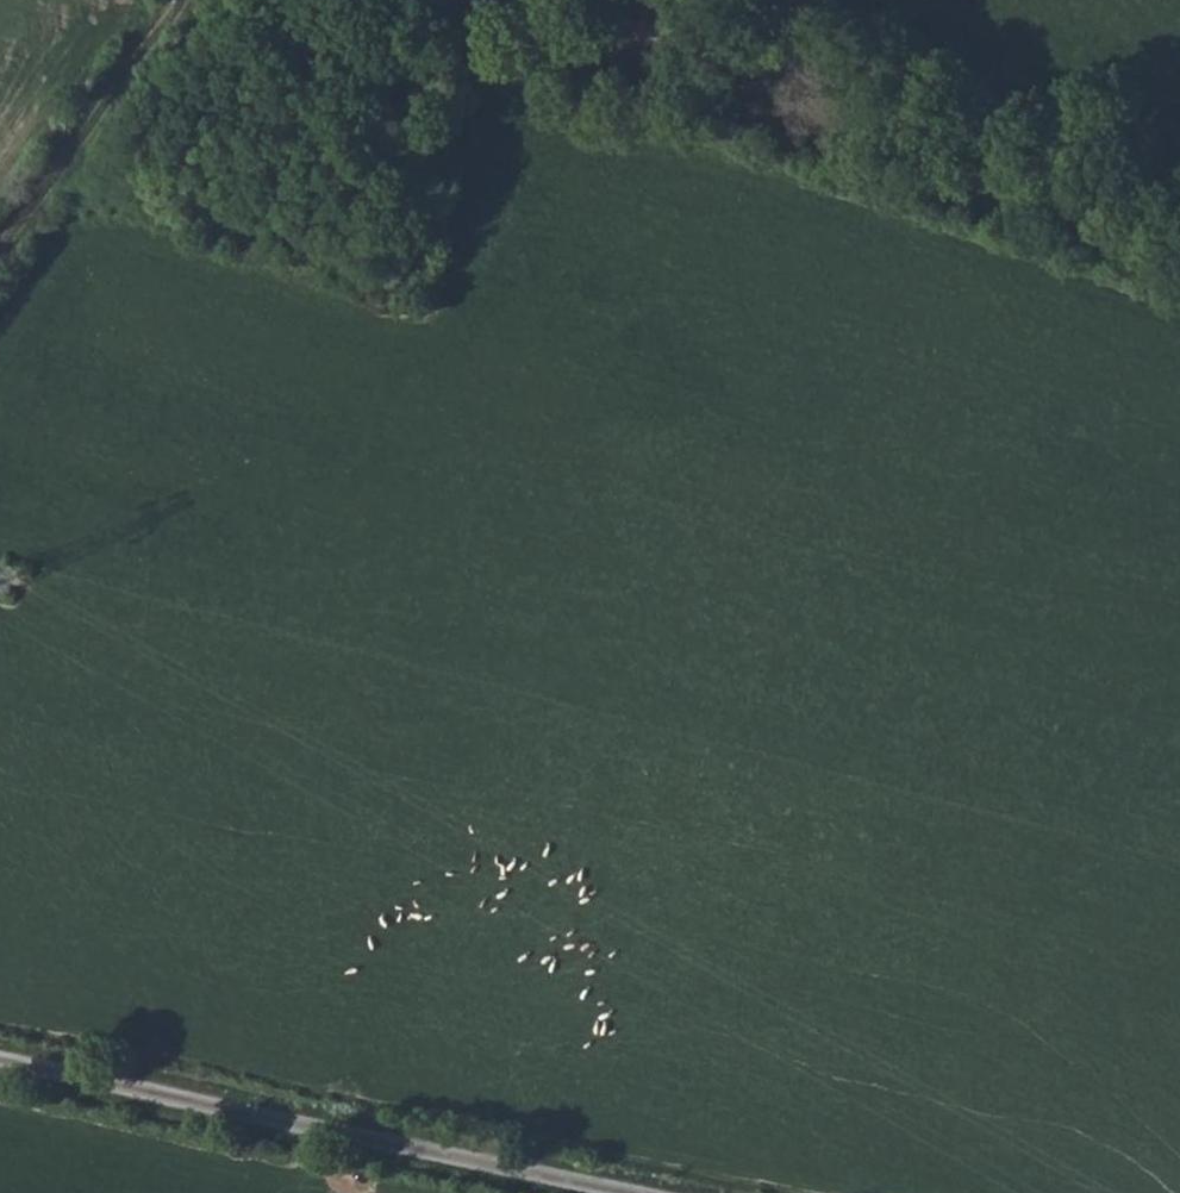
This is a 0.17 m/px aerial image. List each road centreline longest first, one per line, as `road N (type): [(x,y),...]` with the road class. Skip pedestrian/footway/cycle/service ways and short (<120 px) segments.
road 1 (unclassified): [(0,1063),(594,1192)]
road 2 (track): [(0,248),(187,0)]

